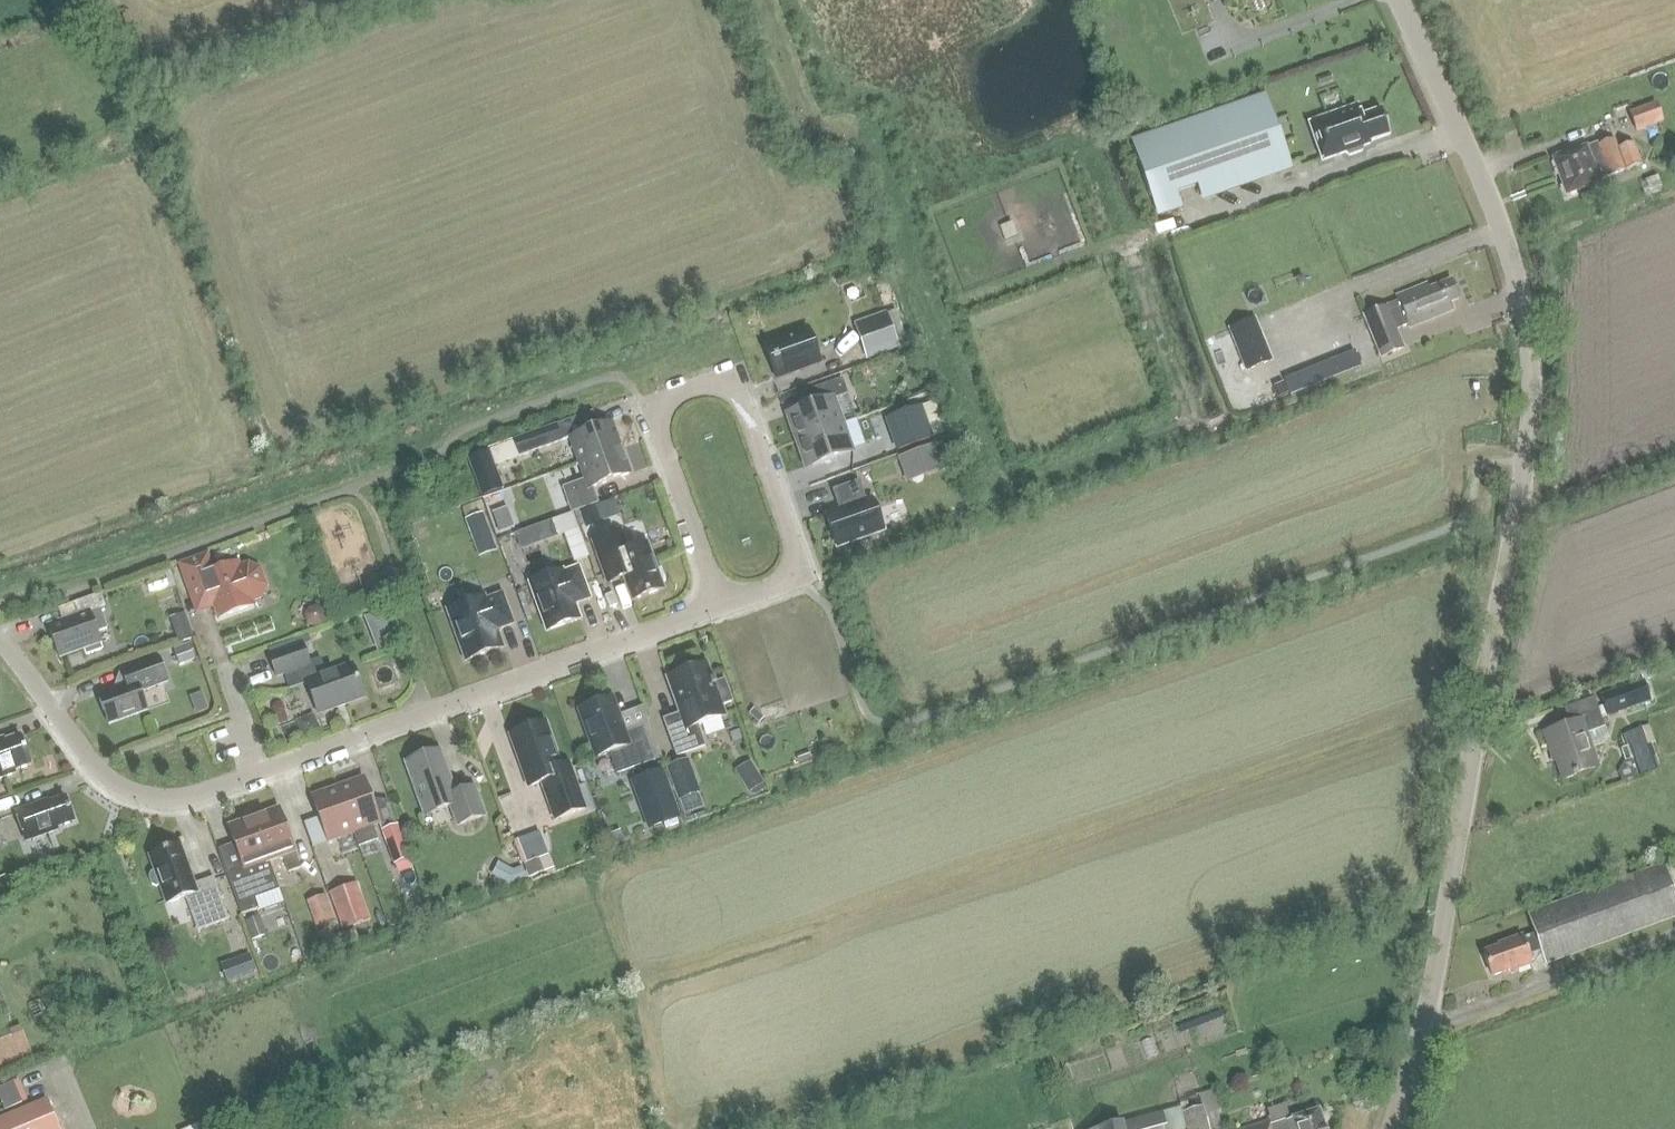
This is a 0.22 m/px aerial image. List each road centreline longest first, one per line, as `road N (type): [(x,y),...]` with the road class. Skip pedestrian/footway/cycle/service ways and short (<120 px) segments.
road 1 (unclassified): [(1390,1128),(1439,948),(1525,461),(1530,388),(1523,314),(1498,218),(1397,0)]
road 2 (residential): [(721,605),(259,774)]
road 3 (residential): [(721,605),(663,439),(668,408),(699,389),(720,388),(746,411),(794,543),(792,575),(779,585)]
road 4 (residential): [(259,774),(197,796),(165,799),(122,787),(93,770),(0,642)]

